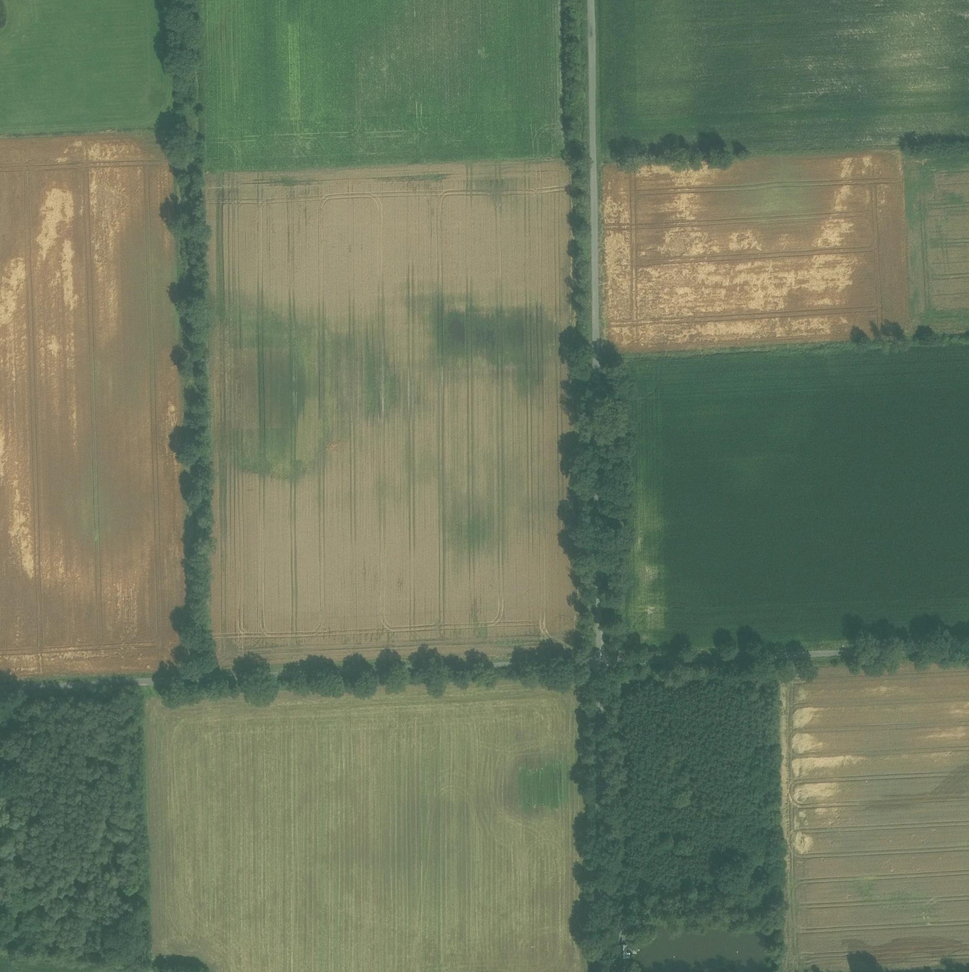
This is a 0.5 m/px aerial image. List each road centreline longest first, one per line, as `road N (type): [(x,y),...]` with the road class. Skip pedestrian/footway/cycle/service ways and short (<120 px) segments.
road 1 (track): [(606,971),(594,0)]
road 2 (unclassified): [(968,646),(0,693)]

